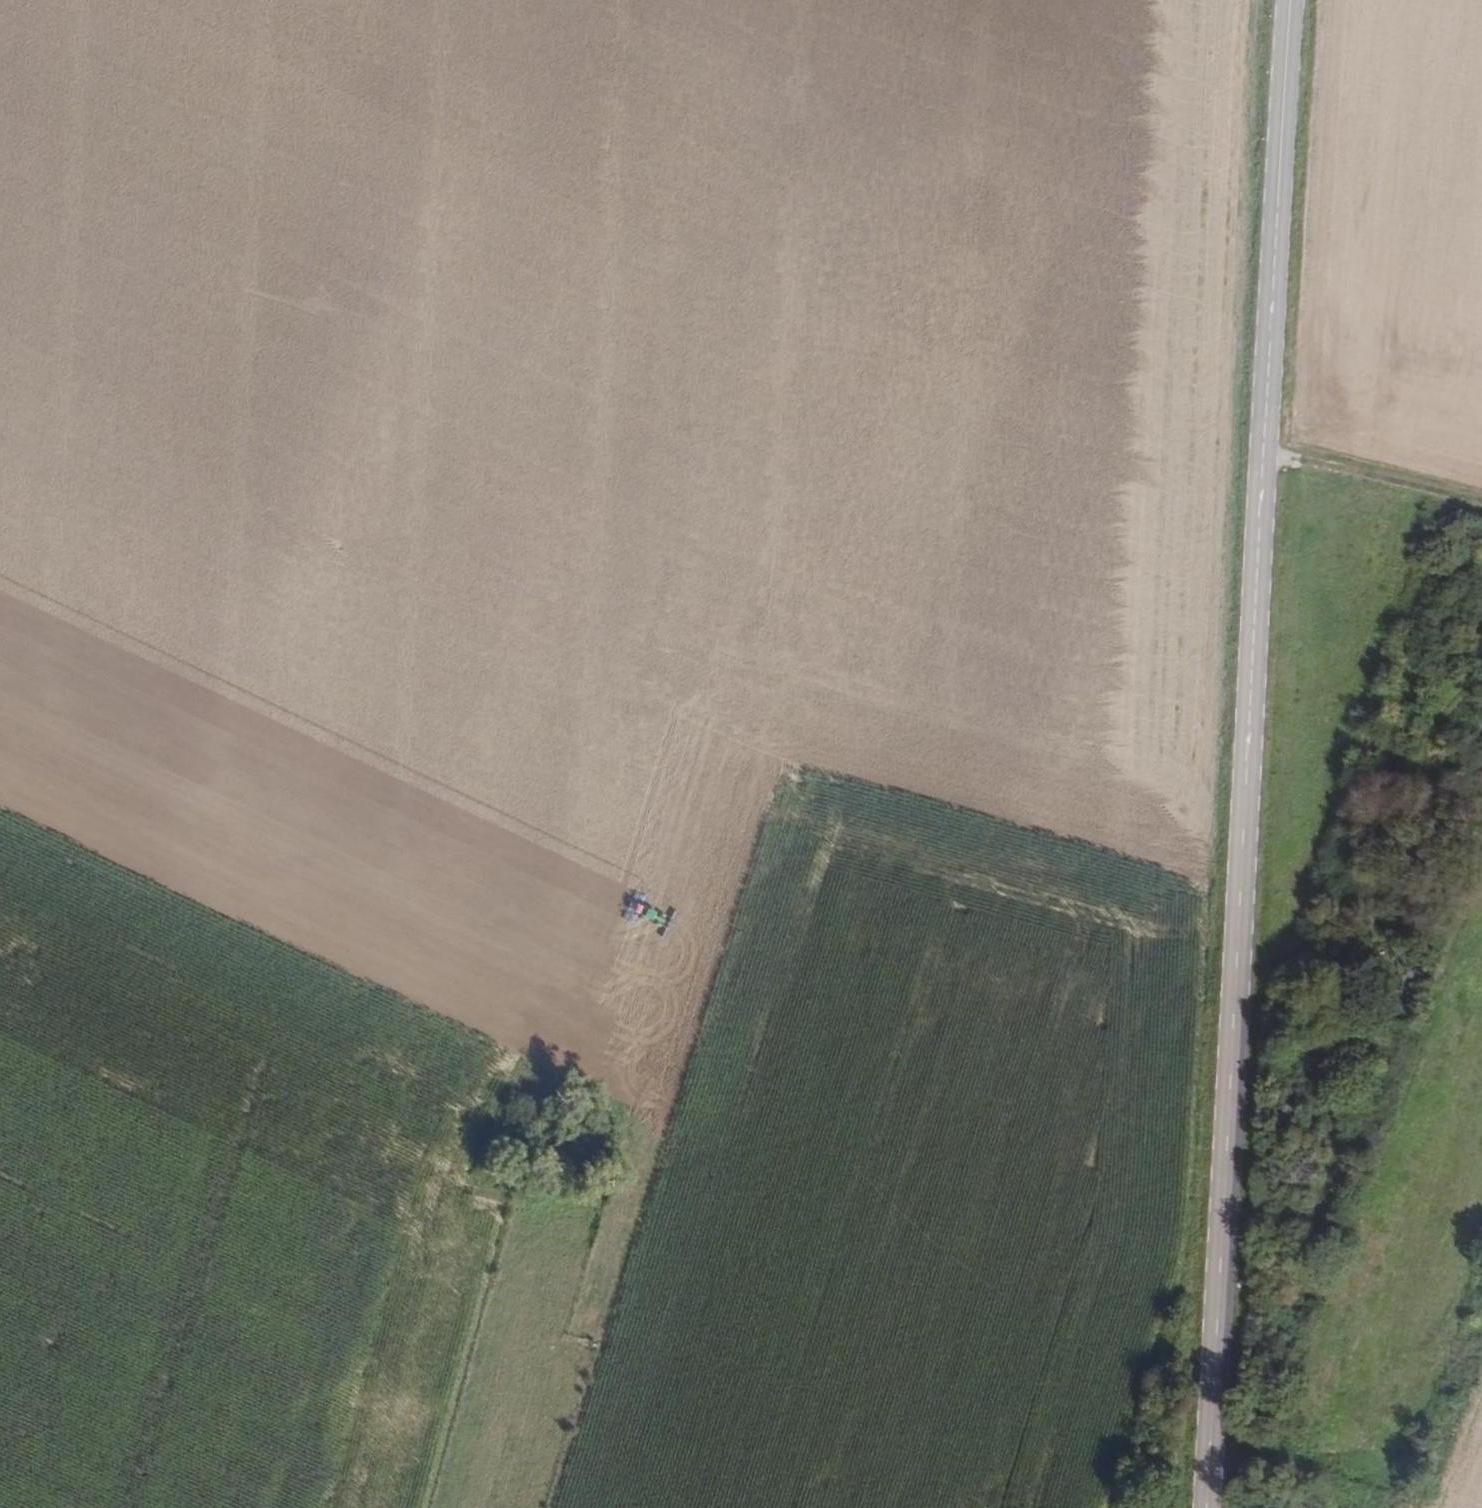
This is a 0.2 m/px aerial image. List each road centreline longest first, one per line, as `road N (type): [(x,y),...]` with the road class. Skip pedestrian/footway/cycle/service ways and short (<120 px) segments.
road 1 (secondary): [(1285,0),(1202,1507)]
road 2 (track): [(1481,506),(1257,451)]

